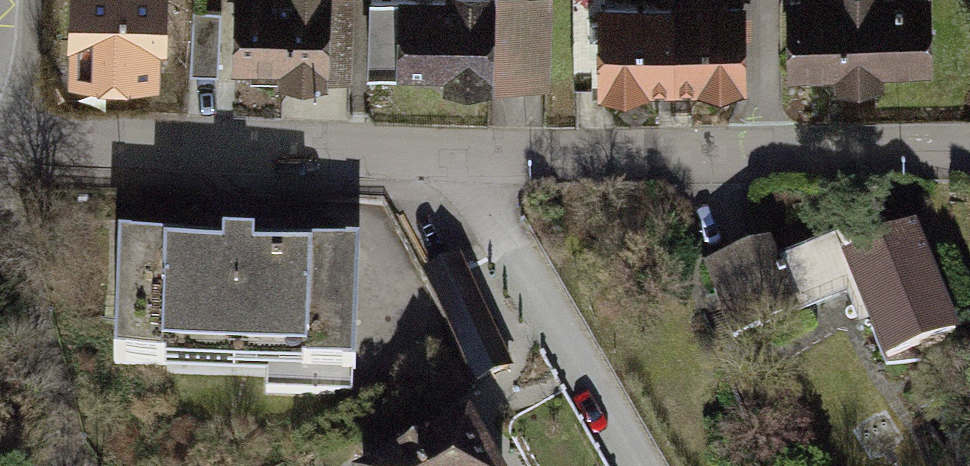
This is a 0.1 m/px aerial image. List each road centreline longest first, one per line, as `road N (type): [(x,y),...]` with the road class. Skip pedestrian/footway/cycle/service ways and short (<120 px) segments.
road 1 (residential): [(969,146),(454,156)]
road 2 (residential): [(454,156),(0,130)]
road 3 (residential): [(454,156),(649,465)]

